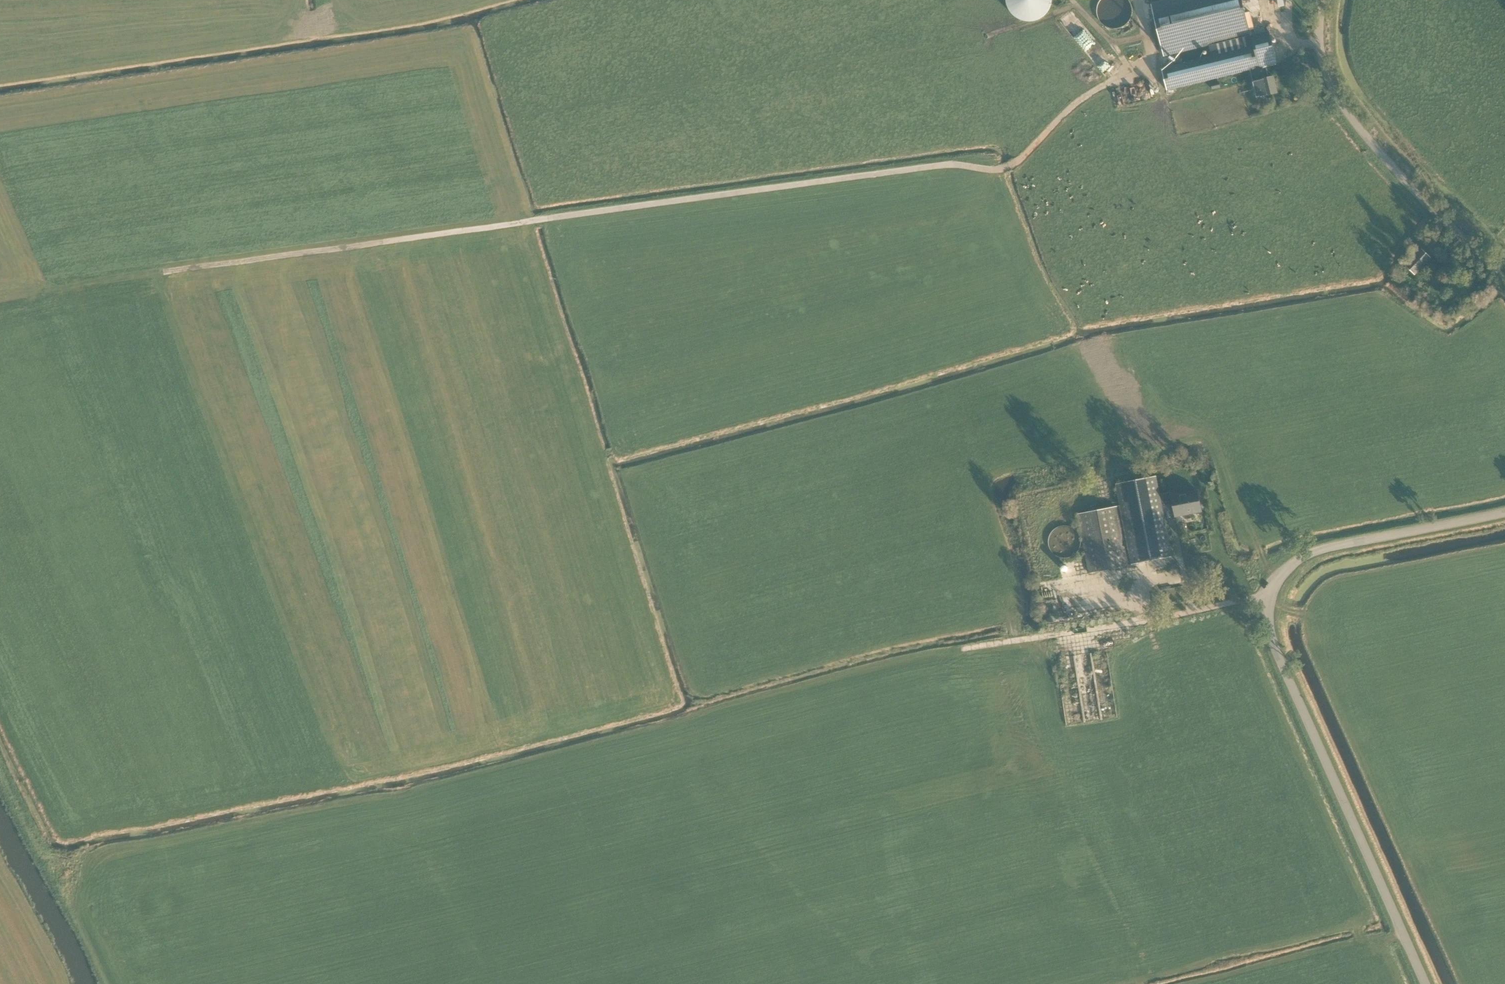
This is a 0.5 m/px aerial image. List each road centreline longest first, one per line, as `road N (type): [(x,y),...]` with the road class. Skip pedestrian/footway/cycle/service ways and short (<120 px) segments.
road 1 (tertiary): [(1426,983),(1276,647),(1269,603),(1284,574),(1313,551),(1504,511)]
road 2 (tertiary): [(1504,280),(1343,107),(1320,53),(1322,0)]

